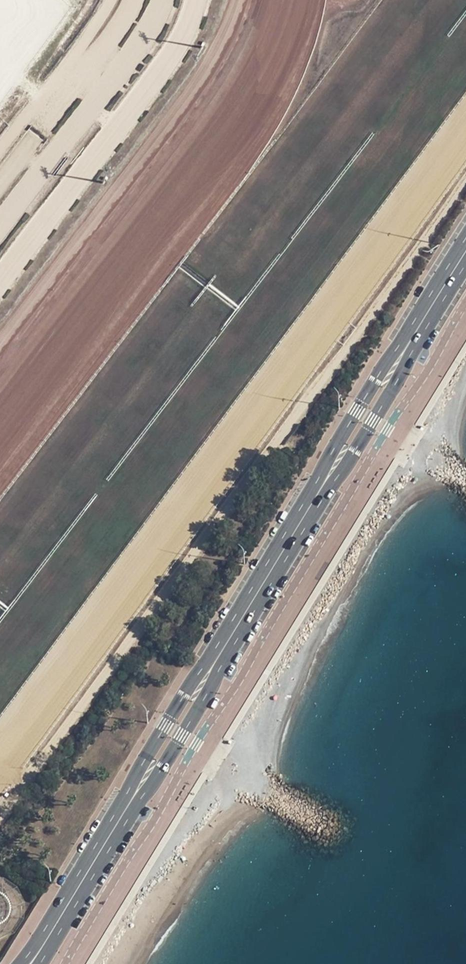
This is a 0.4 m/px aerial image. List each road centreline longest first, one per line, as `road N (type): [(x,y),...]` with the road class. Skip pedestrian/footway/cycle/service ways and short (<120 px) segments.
road 1 (primary): [(465,239),(18,963)]
road 2 (primary): [(39,963),(465,274)]
road 3 (track): [(465,184),(0,820)]

